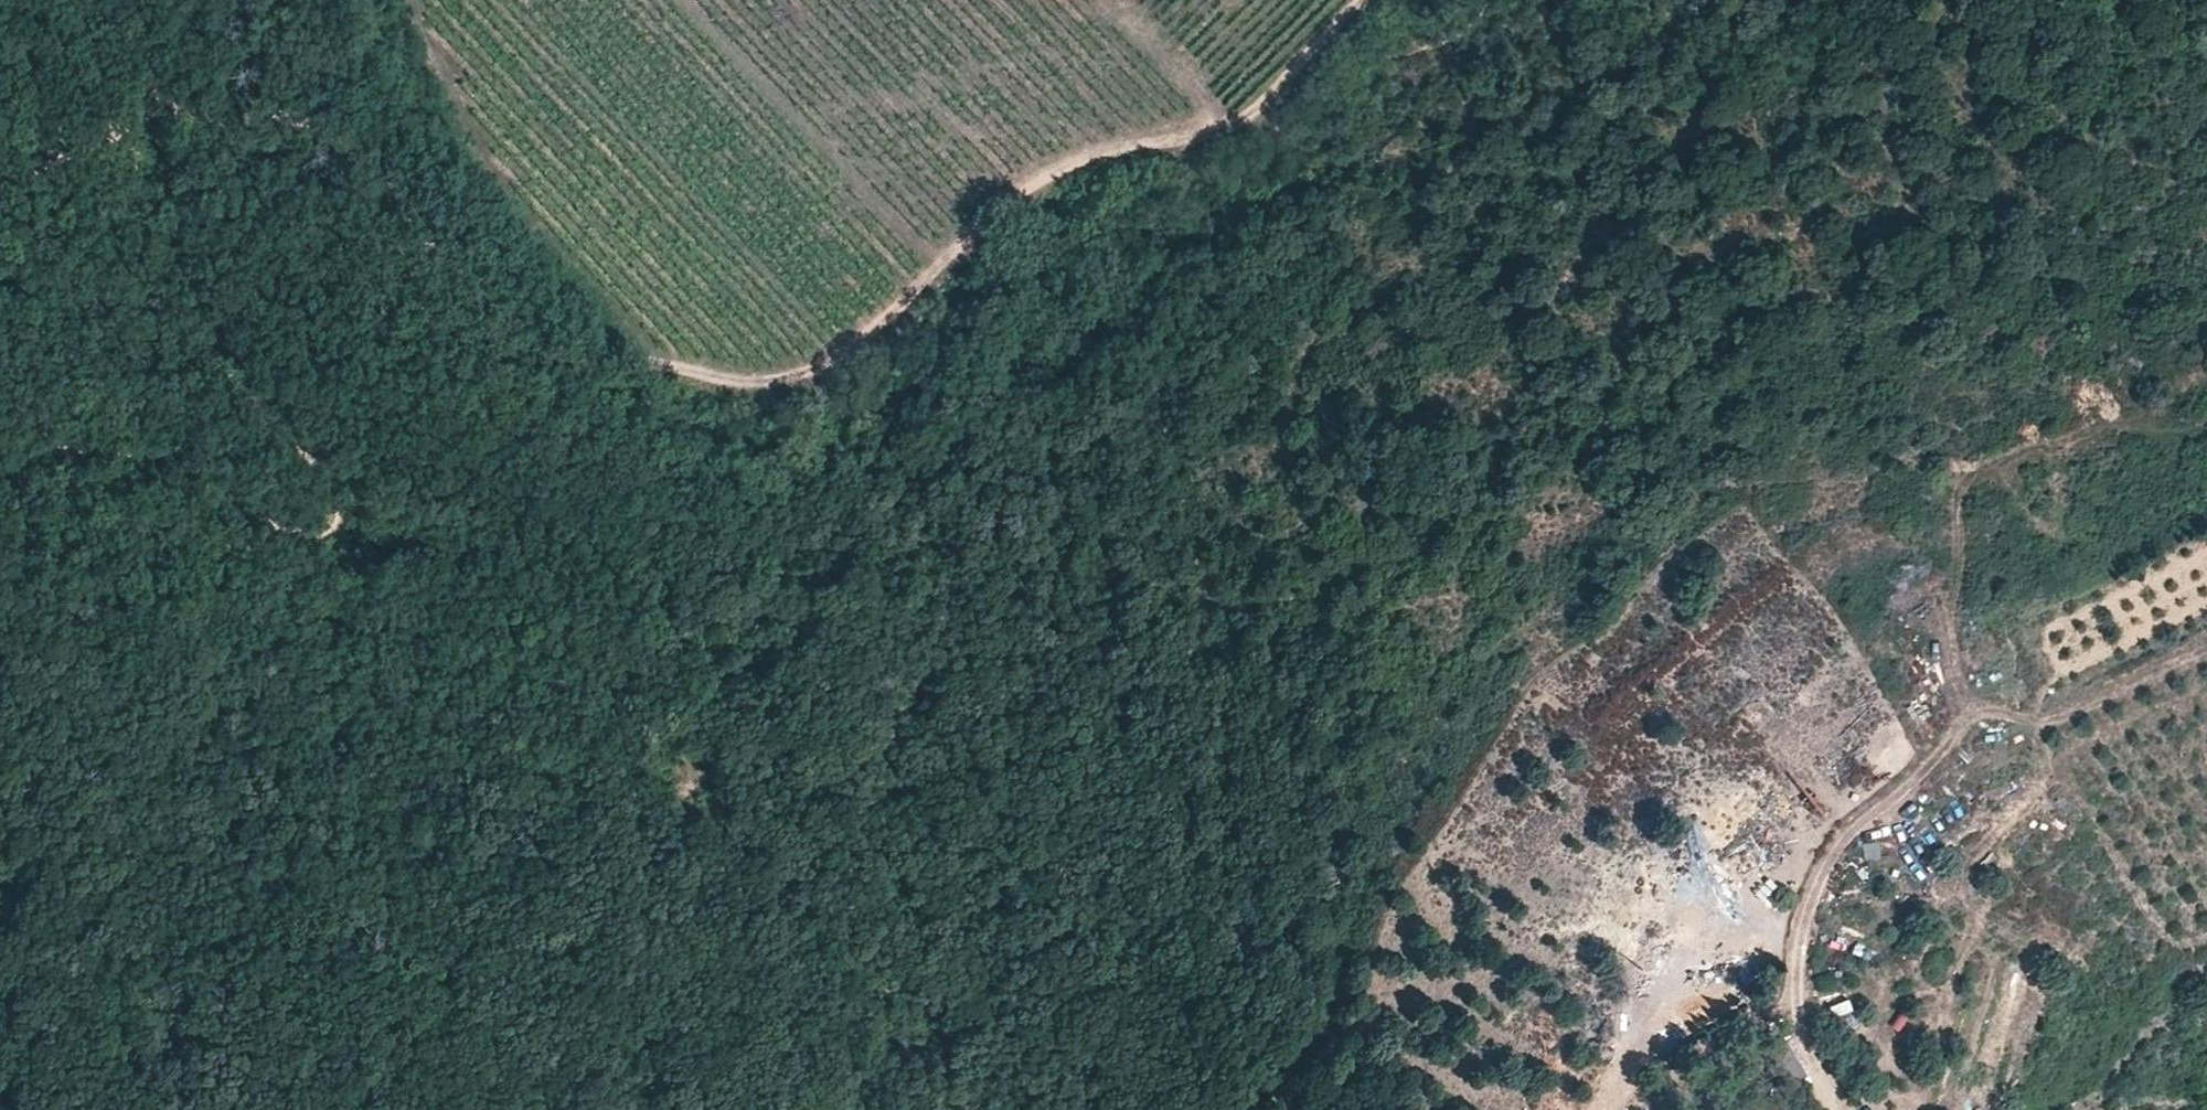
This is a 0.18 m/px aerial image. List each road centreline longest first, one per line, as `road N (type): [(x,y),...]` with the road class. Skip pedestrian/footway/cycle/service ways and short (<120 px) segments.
road 1 (track): [(1360,0),(1258,106),(1197,140),(1063,168),(1005,209),(846,354),(787,379),(746,381),(566,348),(449,251),(367,155),(304,125),(141,93)]
road 2 (track): [(1828,1109),(1794,998),(1802,922),(1835,843),(1979,712),(2039,721),(2077,711)]

